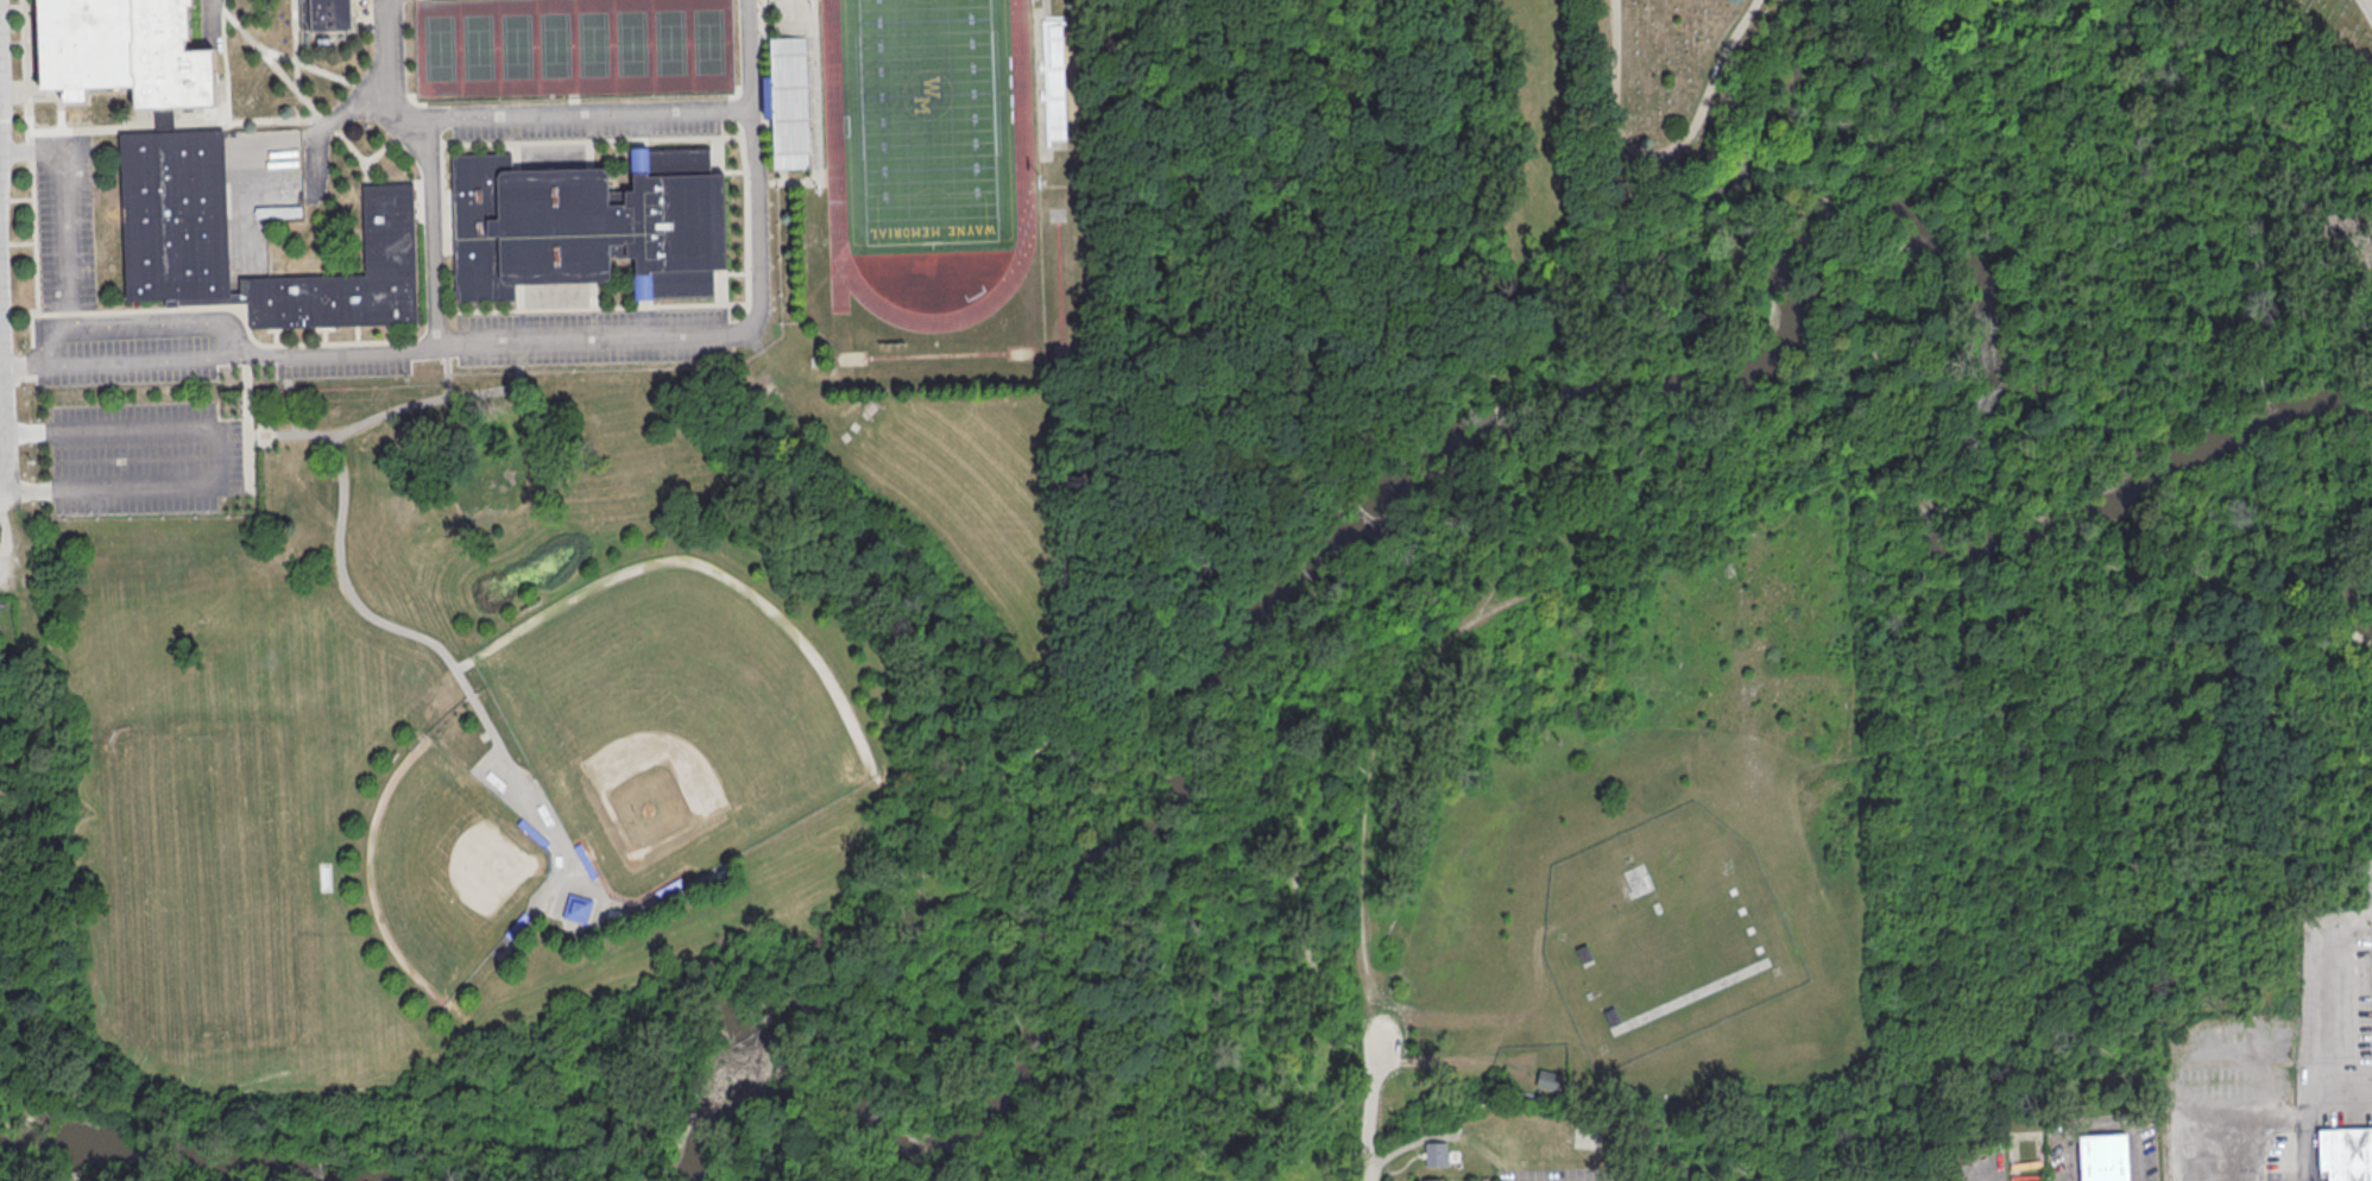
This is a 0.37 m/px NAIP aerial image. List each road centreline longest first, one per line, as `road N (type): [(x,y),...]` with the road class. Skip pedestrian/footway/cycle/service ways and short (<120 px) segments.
road 1 (residential): [(1364,1180),(1358,787),(1376,724),(1402,681),(1483,610)]
road 2 (residential): [(1483,610),(1504,566),(1528,541),(1541,533),(1565,542),(1570,563),(1559,577),(1483,610)]
road 3 (residential): [(0,432),(7,592)]

